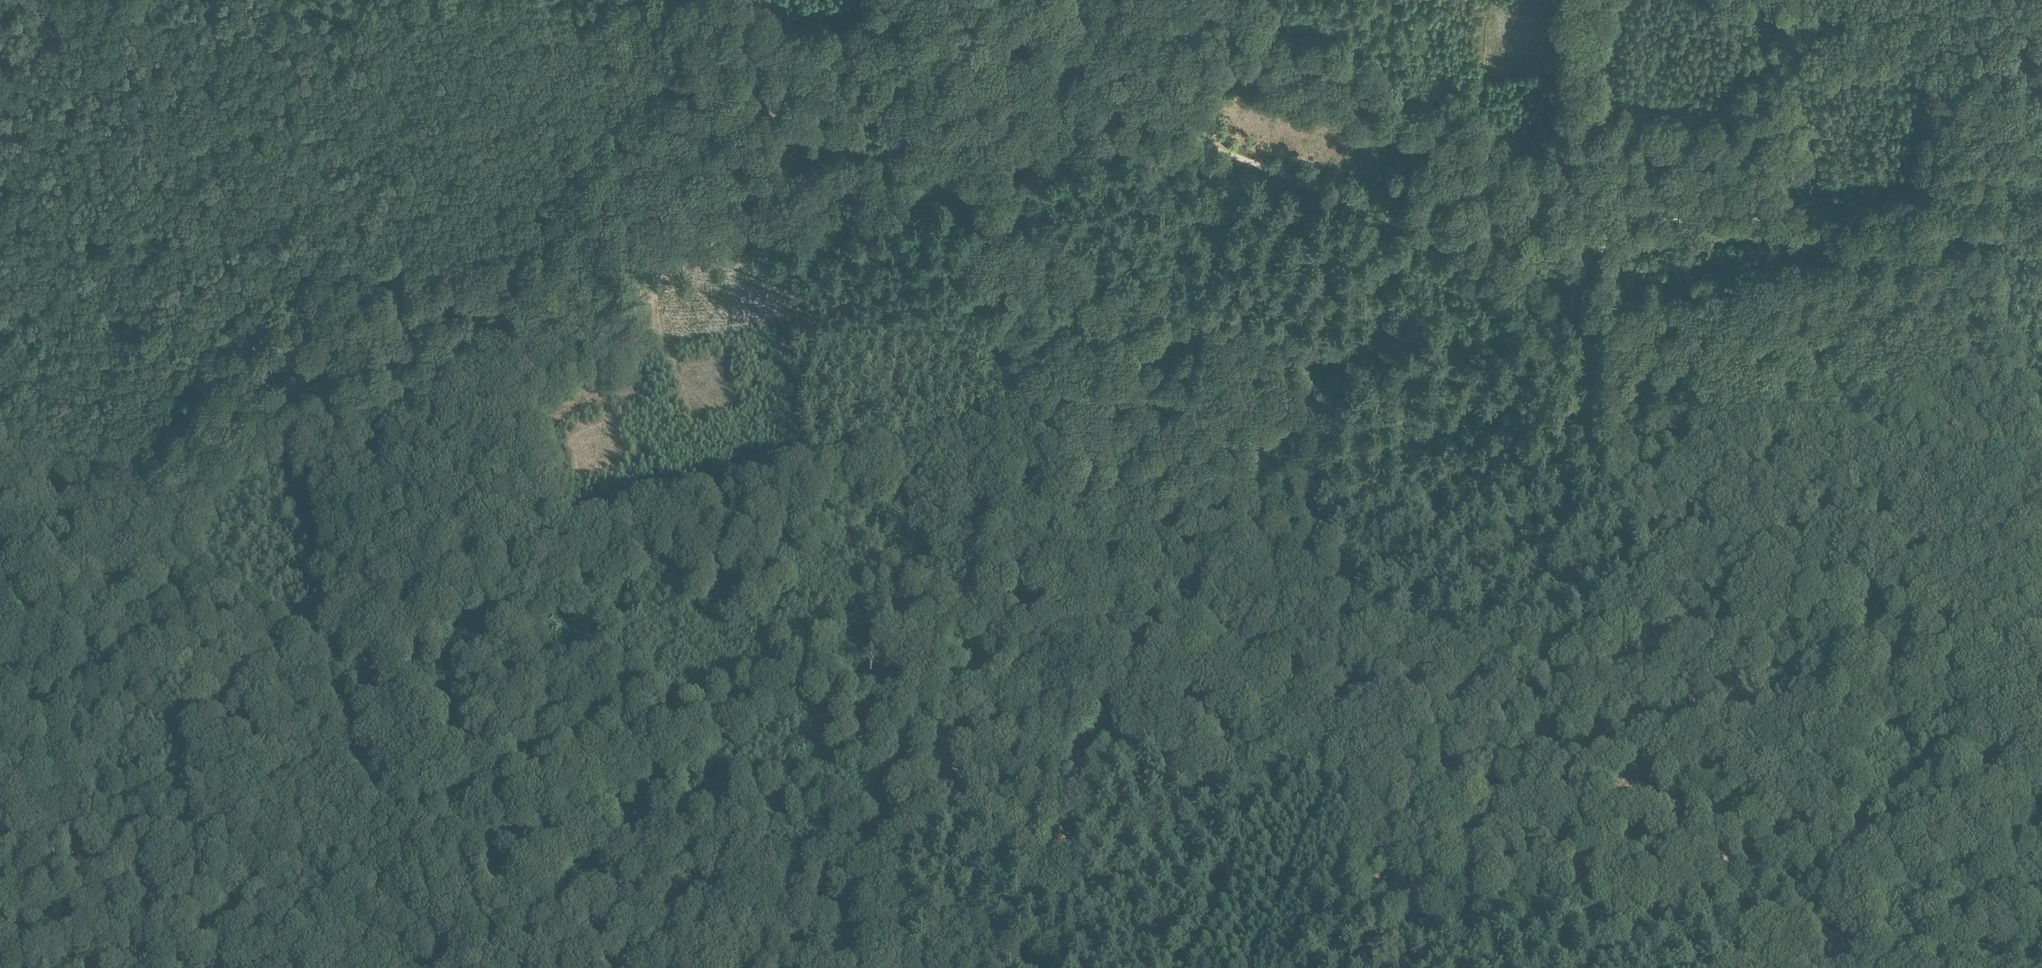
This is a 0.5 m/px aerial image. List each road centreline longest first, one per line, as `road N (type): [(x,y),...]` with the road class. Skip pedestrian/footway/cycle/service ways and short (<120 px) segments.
road 1 (track): [(0,535),(205,448),(414,312),(563,266),(857,220),(1114,141),(1204,146),(1358,202),(1575,247),(1823,226)]
road 2 (track): [(1741,967),(1729,847),(1646,506),(1635,409),(1610,359),(1594,275),(1599,248)]
road 3 (track): [(414,312),(645,967)]
road 4 (track): [(1823,226),(1790,165),(1781,0)]
road 5 (track): [(1823,226),(2041,207)]
road 6 (track): [(1189,0),(1204,146)]
road 7 (track): [(0,392),(88,503)]

